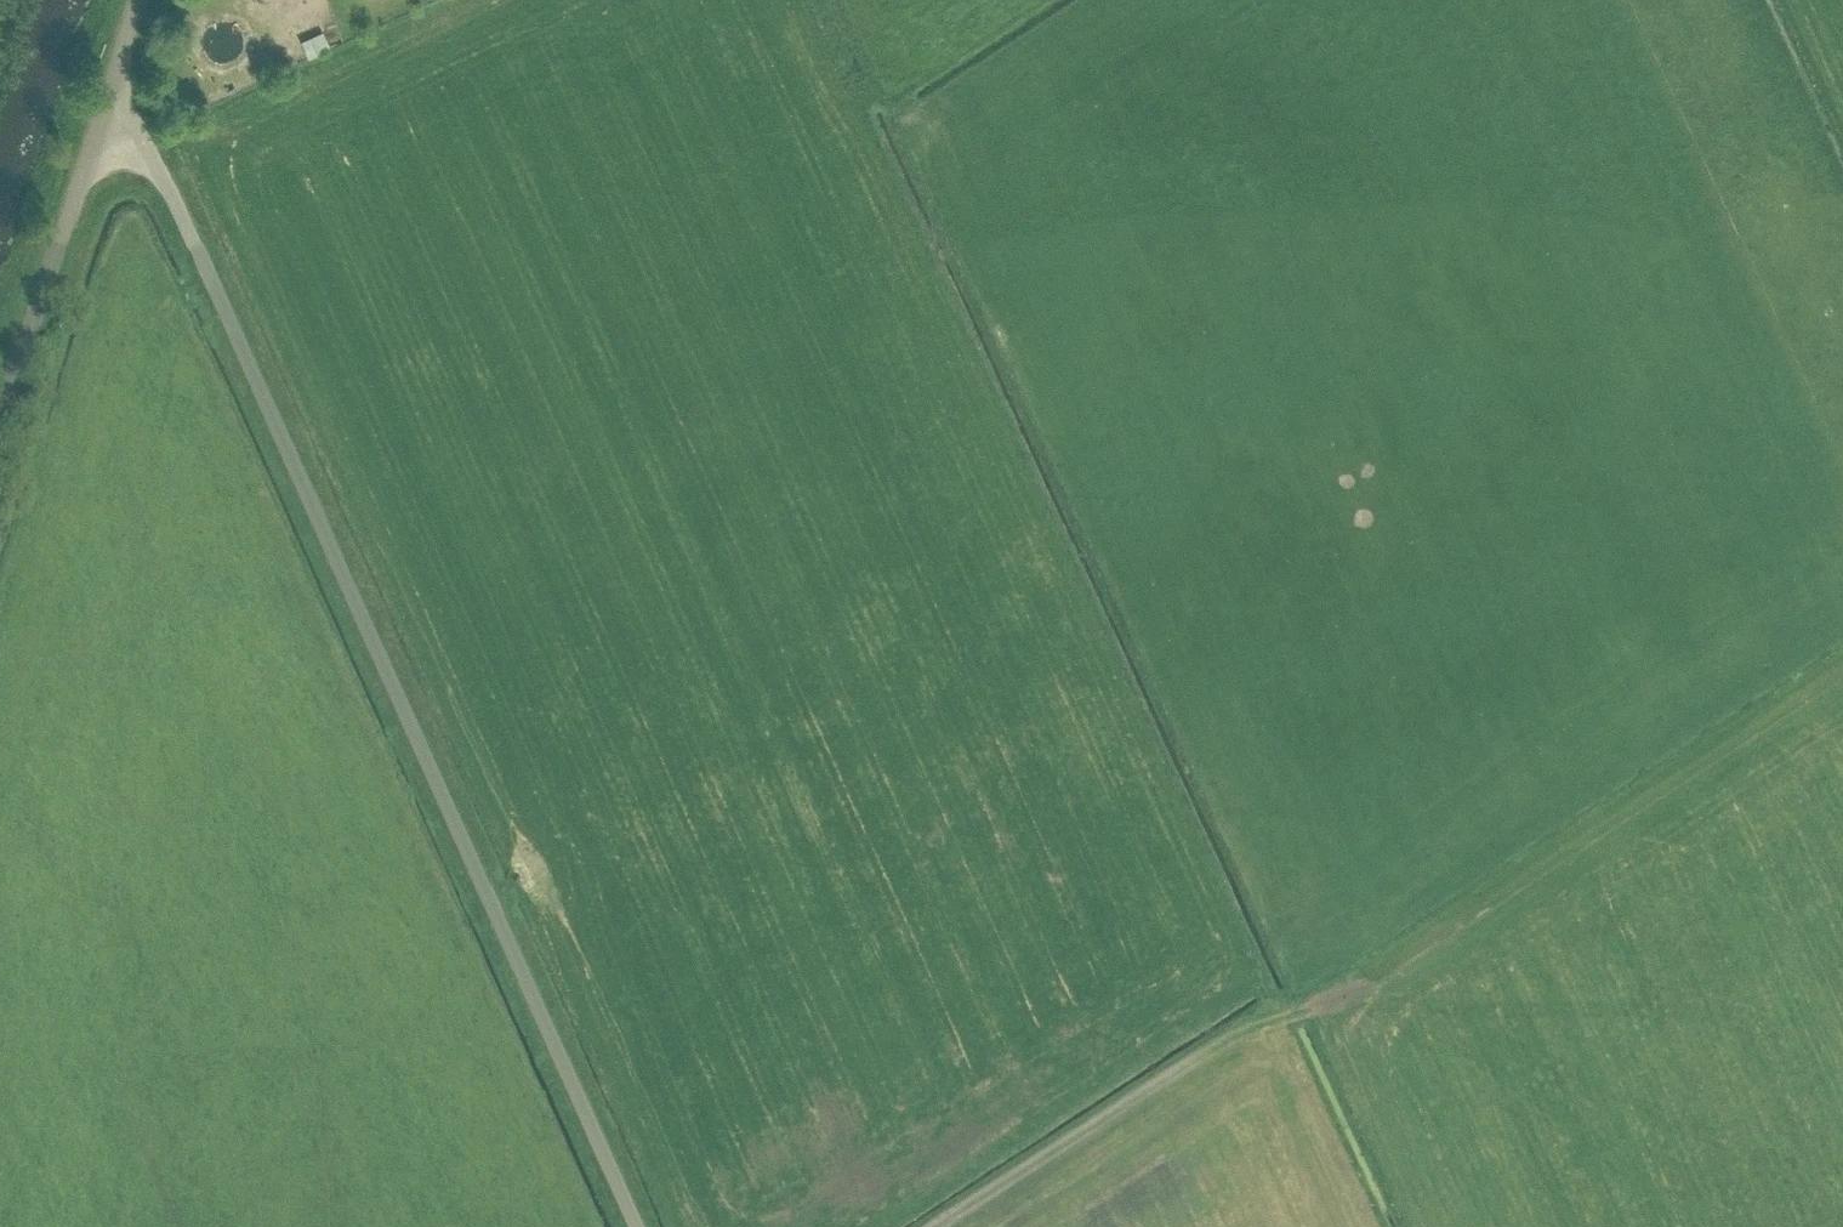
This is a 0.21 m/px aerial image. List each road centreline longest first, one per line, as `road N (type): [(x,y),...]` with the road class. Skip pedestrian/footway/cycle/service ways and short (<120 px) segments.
road 1 (unclassified): [(636,1226),(158,167),(129,144),(95,134)]
road 2 (track): [(946,1226),(1254,1026),(1303,1015)]
road 3 (unclassified): [(0,421),(95,134)]
road 4 (unclassified): [(95,134),(137,0)]

